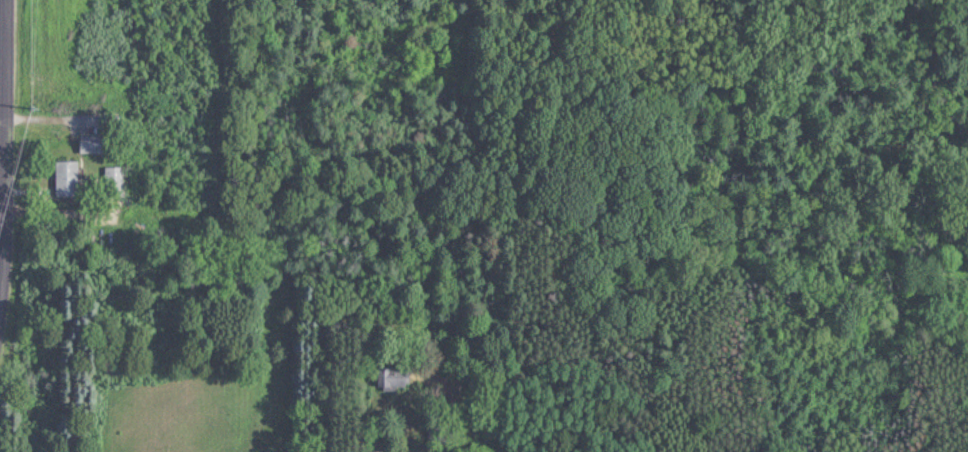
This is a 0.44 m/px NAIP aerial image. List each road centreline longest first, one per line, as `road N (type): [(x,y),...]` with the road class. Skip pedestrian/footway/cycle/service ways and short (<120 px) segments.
road 1 (residential): [(0,337),(11,199),(11,0)]

